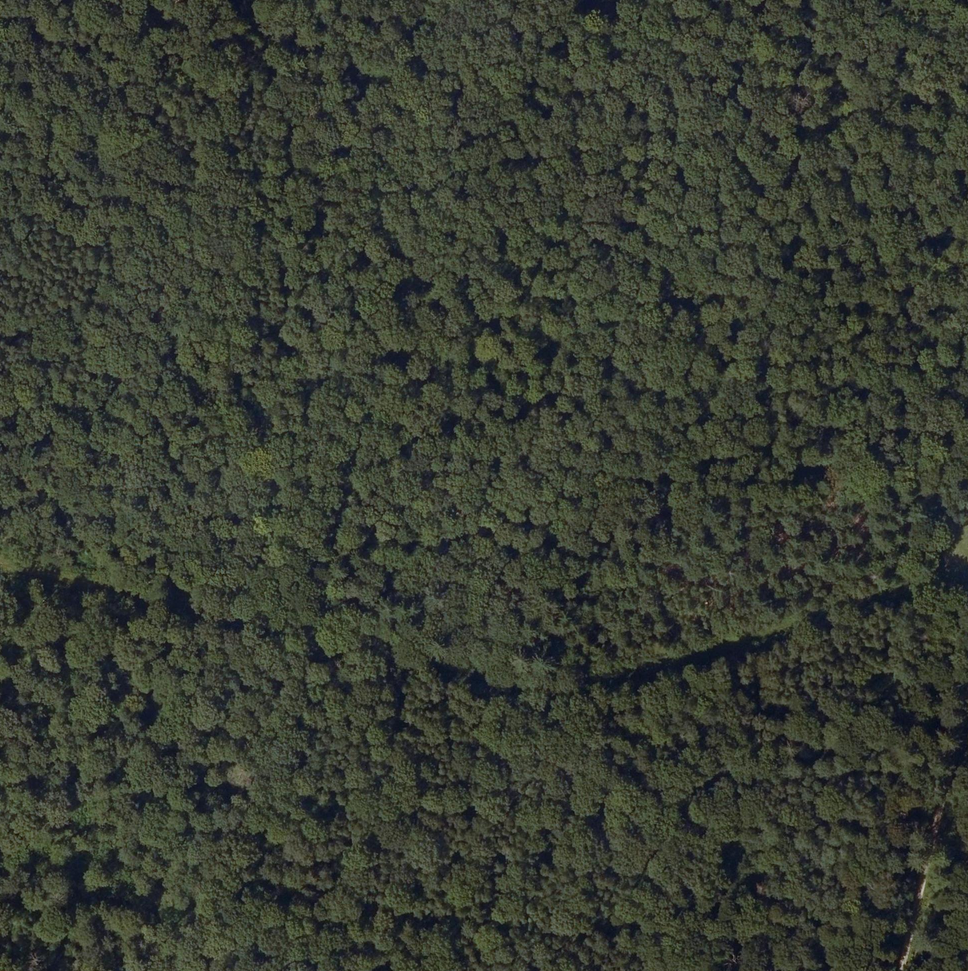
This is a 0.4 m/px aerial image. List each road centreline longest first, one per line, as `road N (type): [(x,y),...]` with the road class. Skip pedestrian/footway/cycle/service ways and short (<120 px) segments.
road 1 (track): [(900,970),(967,686)]

